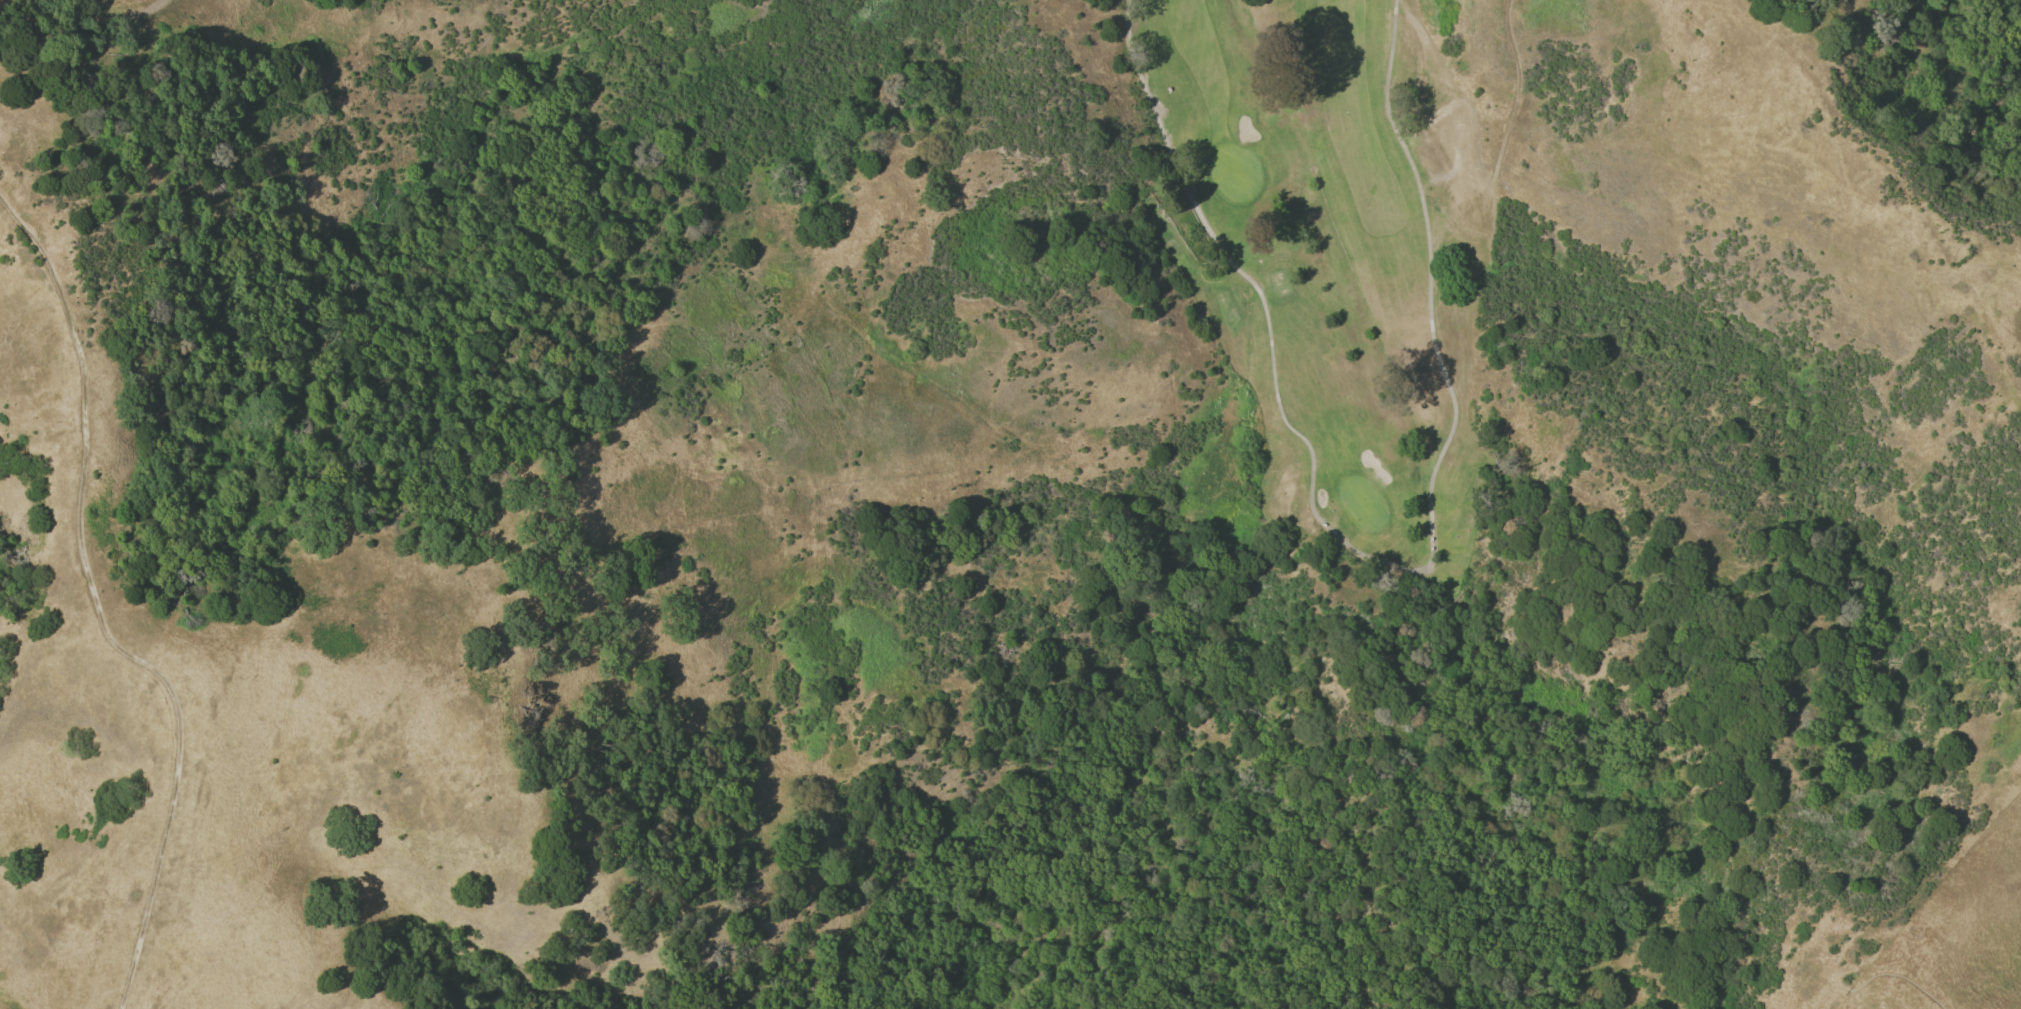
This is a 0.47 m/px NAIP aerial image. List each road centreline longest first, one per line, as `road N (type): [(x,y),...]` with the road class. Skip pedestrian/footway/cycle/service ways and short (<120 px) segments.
road 1 (track): [(120,1008),(171,803),(176,716),(168,691),(108,640),(98,615),(79,545),(79,363),(64,296),(0,198)]
road 2 (track): [(0,17),(146,9),(158,0)]

